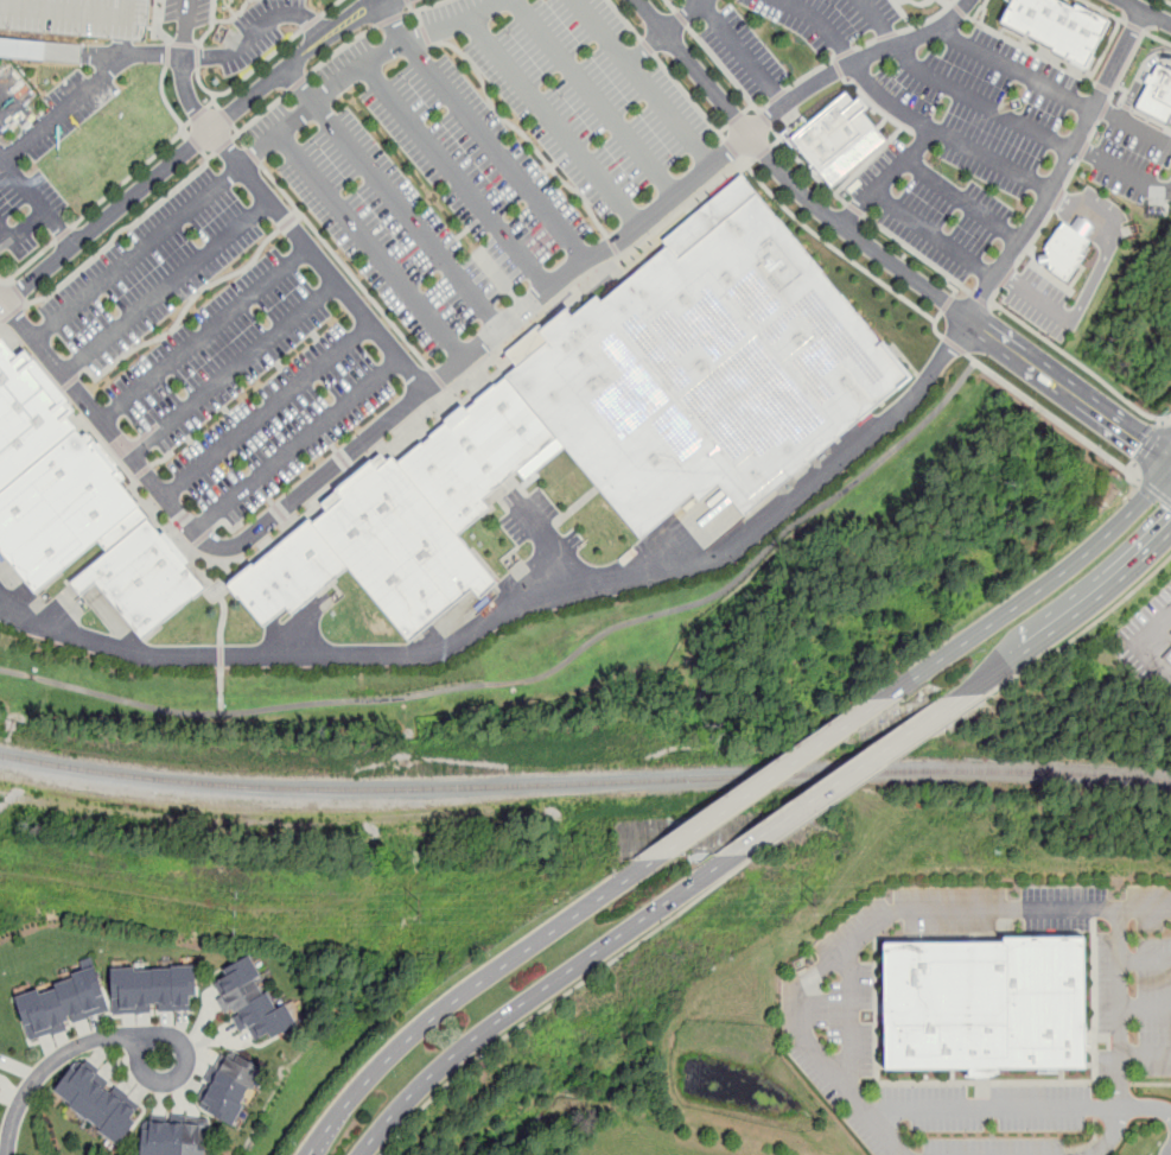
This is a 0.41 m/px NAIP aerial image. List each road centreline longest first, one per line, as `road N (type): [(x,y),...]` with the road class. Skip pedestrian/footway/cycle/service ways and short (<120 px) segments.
road 1 (residential): [(384,0),(316,45),(4,305)]
road 2 (primary): [(359,1154),(454,1054),(736,853)]
road 3 (primary): [(651,859),(412,1036),(358,1090),(311,1154)]
road 4 (primary): [(1170,470),(1082,557),(890,692)]
road 5 (primary): [(890,692),(651,859)]
road 6 (primary): [(736,853),(965,693)]
road 7 (primary): [(965,693),(1118,582),(1170,531)]
road 8 (residential): [(1170,462),(968,318)]
road 9 (residential): [(797,189),(639,0)]
road 10 (residential): [(968,318),(797,189)]
road 11 (residential): [(7,1154),(26,1092),(56,1061),(112,1037),(142,1046)]
road 12 (residential): [(174,1079),(186,1064),(180,1040),(147,1039),(139,1059),(144,1071),(174,1079)]

